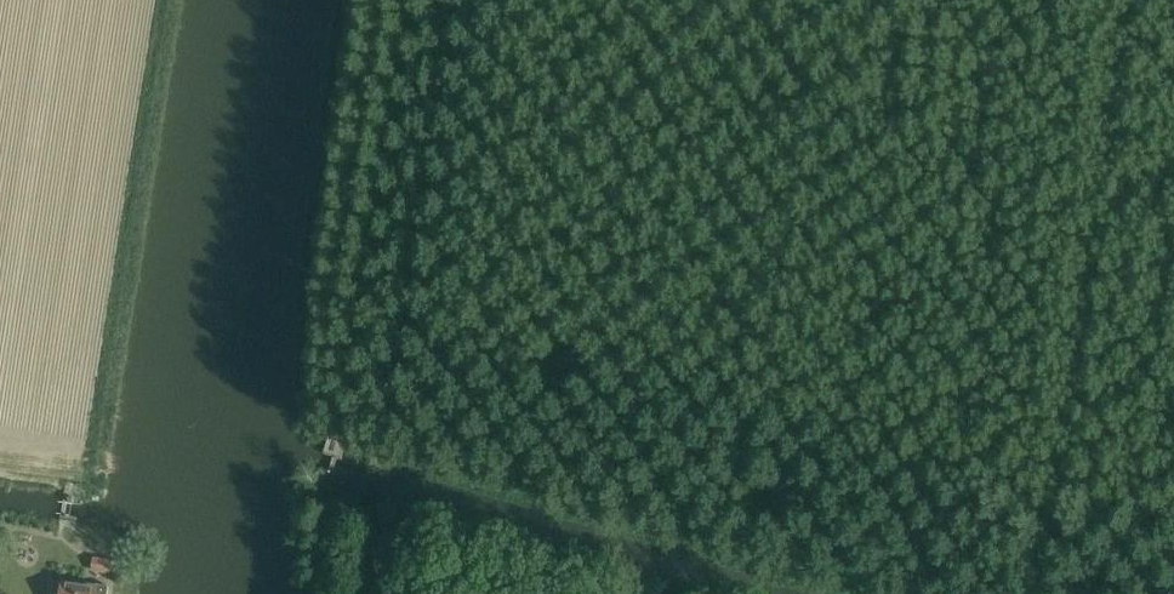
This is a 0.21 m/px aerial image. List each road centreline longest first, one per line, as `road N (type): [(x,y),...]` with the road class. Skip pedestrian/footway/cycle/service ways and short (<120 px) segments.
road 1 (track): [(365,593),(454,0)]

